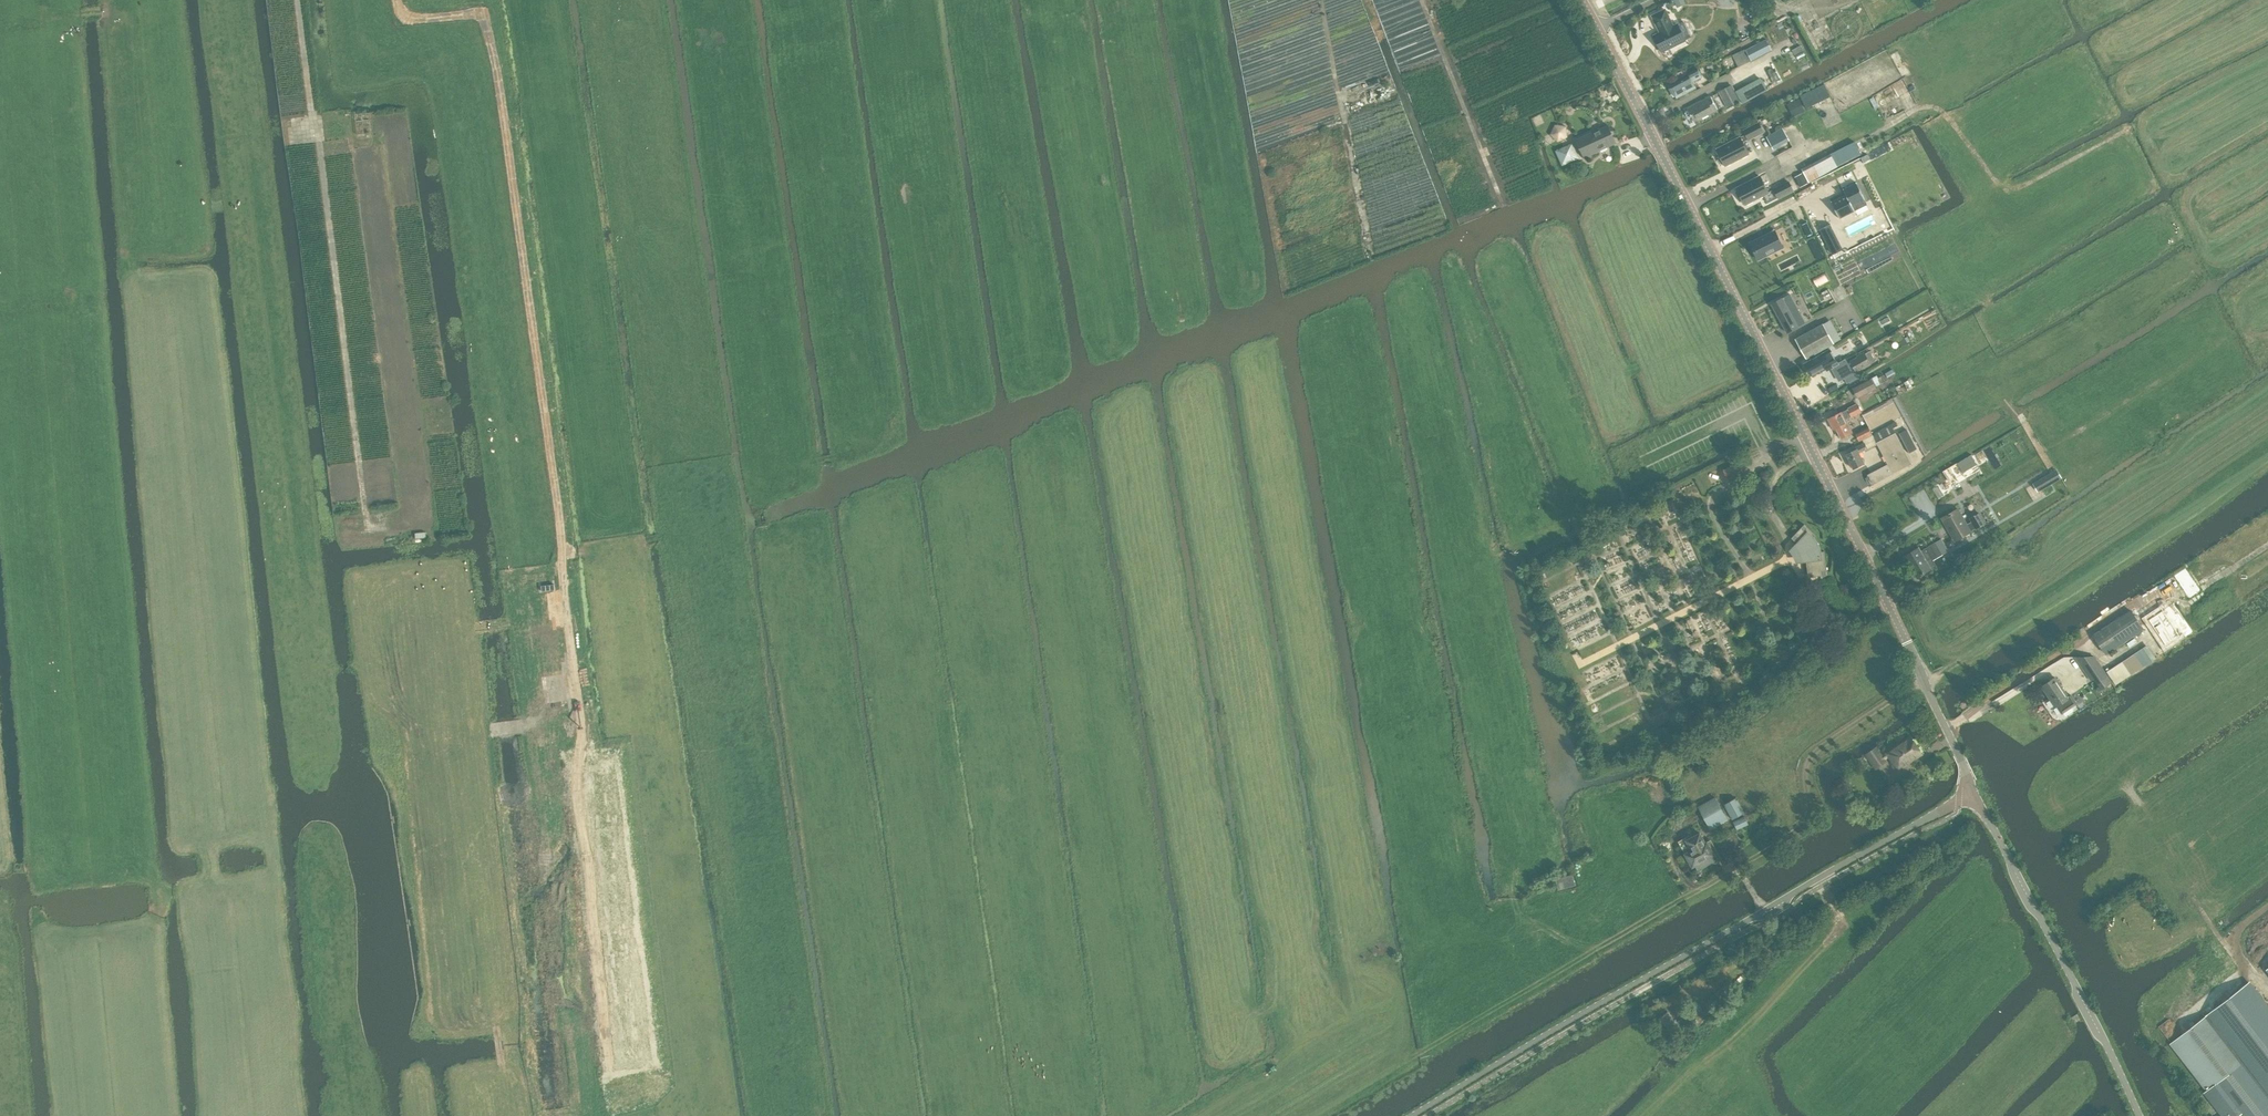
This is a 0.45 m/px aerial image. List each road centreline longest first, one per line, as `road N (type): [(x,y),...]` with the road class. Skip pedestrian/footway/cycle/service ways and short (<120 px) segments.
road 1 (track): [(1412,1059),(1802,831),(1811,805),(1801,781),(1806,762),(1829,739),(2267,457)]
road 2 (tertiary): [(1972,792),(1889,605),(1581,0)]
road 3 (tertiary): [(1416,1115),(1972,792)]
road 4 (tertiary): [(2140,1115),(1972,792)]
road 5 (track): [(1370,256),(1321,0)]

